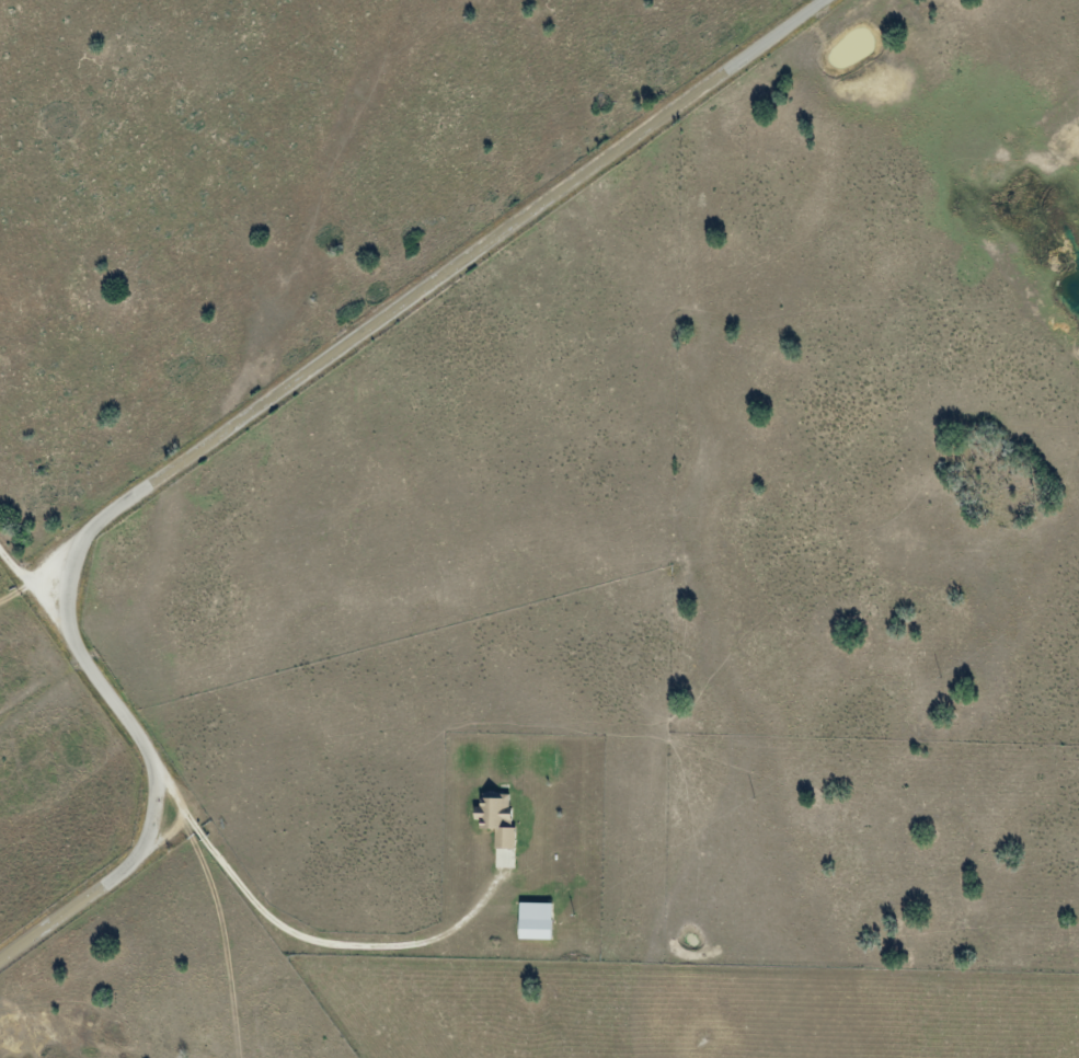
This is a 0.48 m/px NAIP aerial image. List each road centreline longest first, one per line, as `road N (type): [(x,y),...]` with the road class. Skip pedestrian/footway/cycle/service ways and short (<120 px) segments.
road 1 (residential): [(0,957),(117,871),(152,823),(158,781),(148,743),(76,624),(76,568),(104,516),(822,0)]
road 2 (residential): [(78,631),(0,536)]

